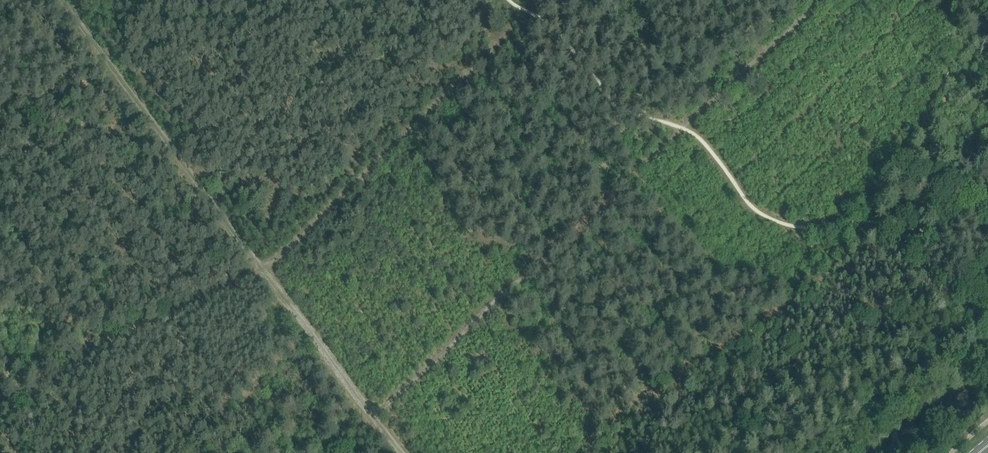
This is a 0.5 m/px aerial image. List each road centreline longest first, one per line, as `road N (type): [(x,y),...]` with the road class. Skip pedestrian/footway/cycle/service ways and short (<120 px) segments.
road 1 (track): [(376,416),(825,0)]
road 2 (track): [(405,452),(60,0)]
road 3 (track): [(584,452),(694,348),(843,248),(866,224)]

